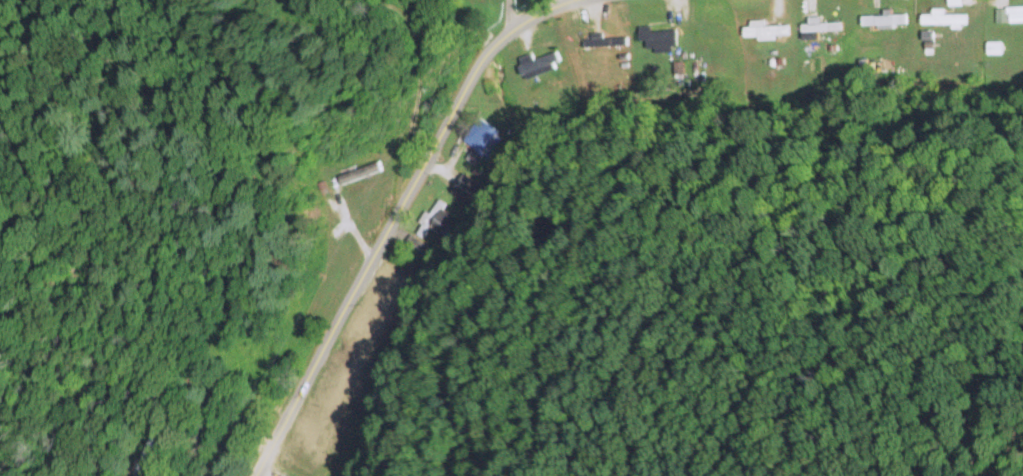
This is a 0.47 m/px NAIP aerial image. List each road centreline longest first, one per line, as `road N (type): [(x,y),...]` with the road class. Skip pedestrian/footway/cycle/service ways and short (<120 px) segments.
road 1 (tertiary): [(253,475),(471,76),(530,11),(563,0)]

